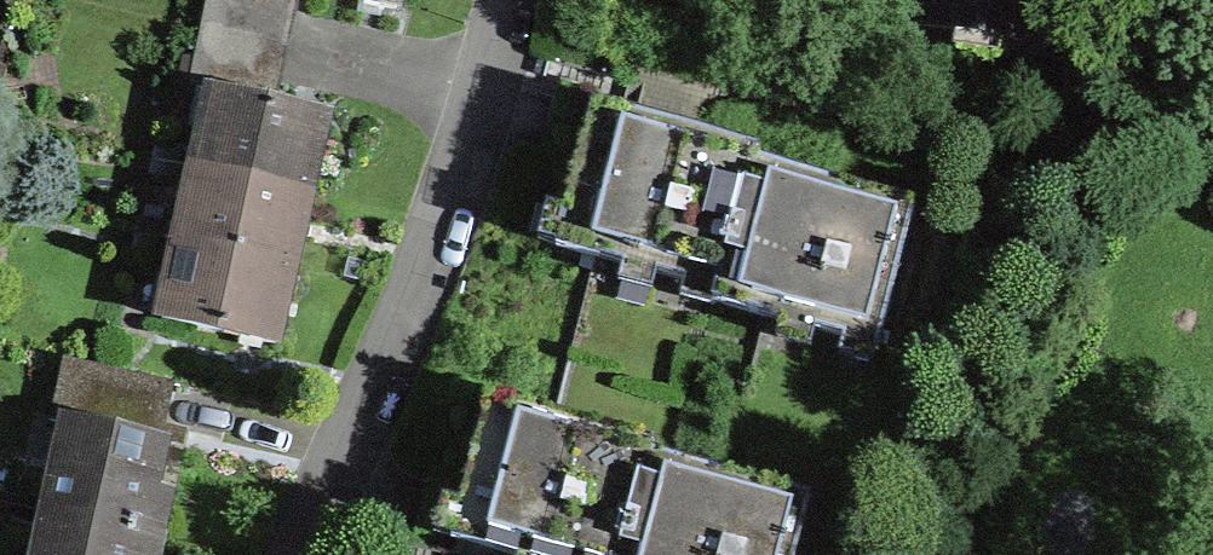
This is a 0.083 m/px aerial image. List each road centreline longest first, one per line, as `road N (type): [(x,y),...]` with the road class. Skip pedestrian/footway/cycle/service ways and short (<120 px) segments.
road 1 (residential): [(299,554),(448,218),(509,0)]

